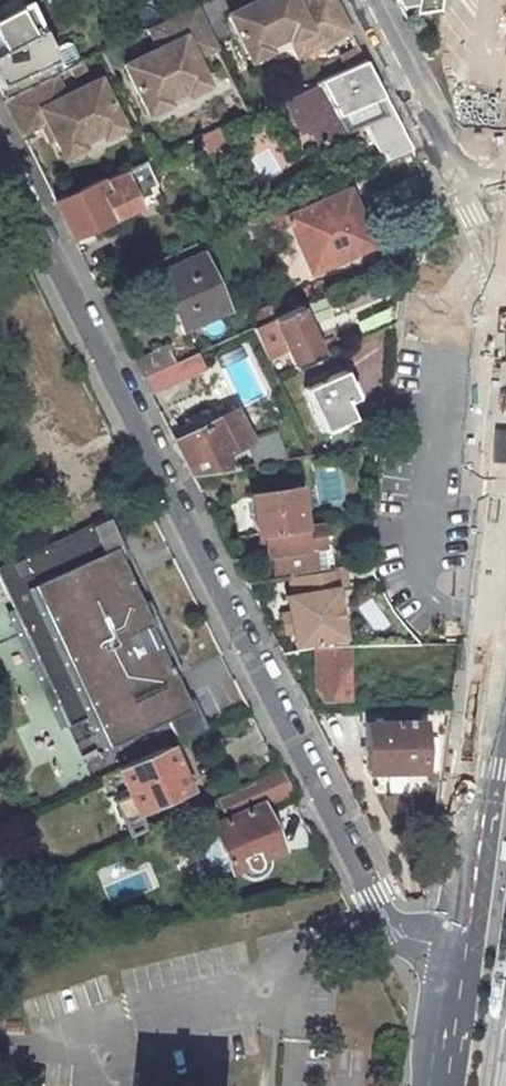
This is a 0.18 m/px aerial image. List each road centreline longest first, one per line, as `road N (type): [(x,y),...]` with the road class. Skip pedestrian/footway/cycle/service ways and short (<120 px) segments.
road 1 (residential): [(0,155),(393,933),(458,952)]
road 2 (secondary): [(458,952),(492,767),(505,574)]
road 3 (residential): [(505,188),(476,182),(455,164),(370,0)]
road 4 (secondary): [(438,1085),(458,952)]

